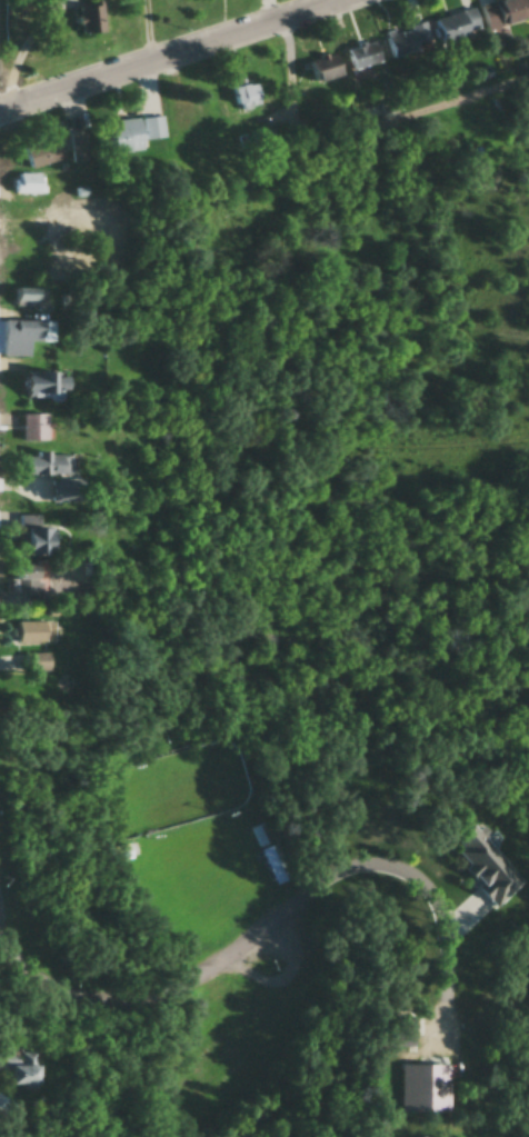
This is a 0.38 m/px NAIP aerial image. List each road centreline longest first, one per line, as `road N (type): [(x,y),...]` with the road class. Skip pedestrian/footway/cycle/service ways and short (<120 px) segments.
road 1 (residential): [(0,105),(321,0)]
road 2 (residential): [(291,904),(180,979),(130,986),(50,977),(13,954),(0,930)]

